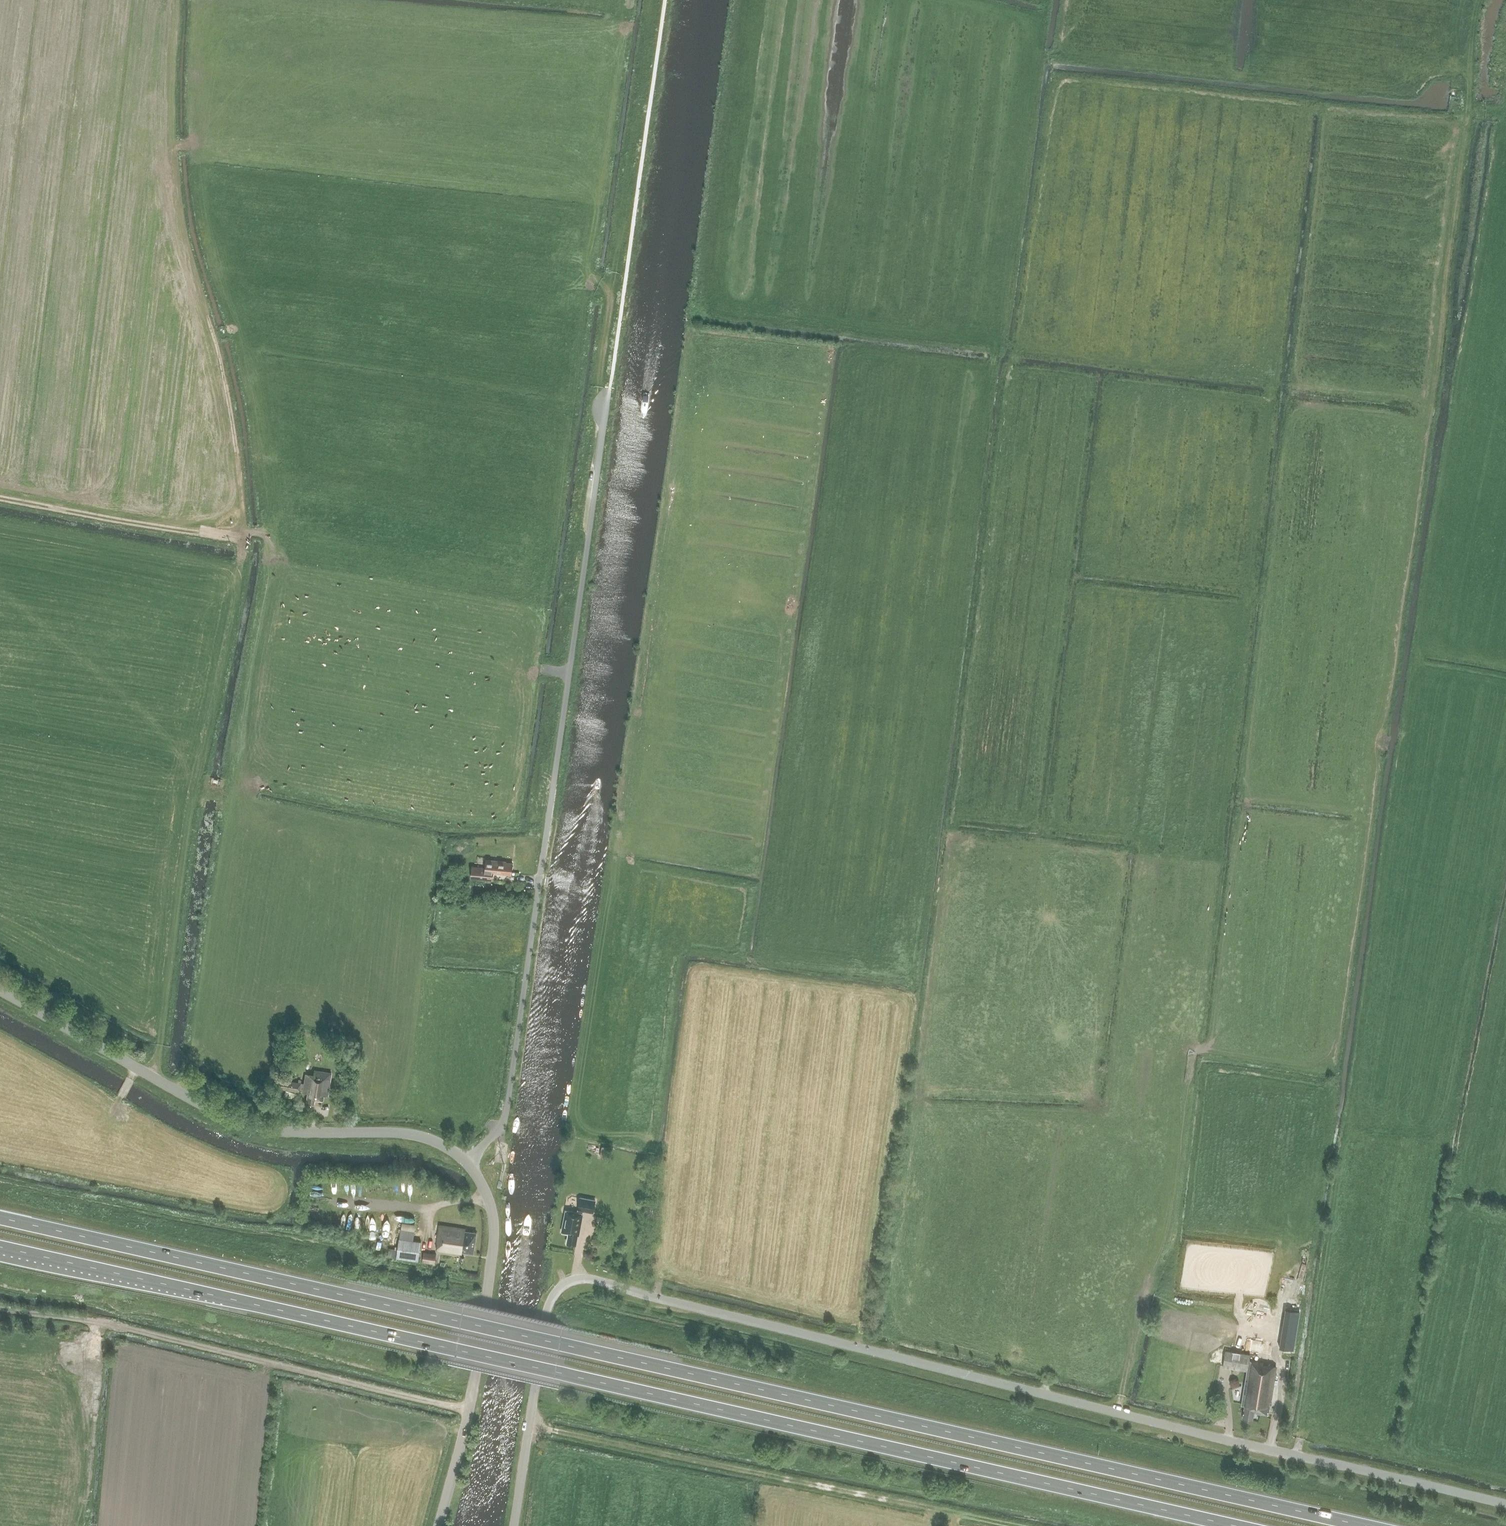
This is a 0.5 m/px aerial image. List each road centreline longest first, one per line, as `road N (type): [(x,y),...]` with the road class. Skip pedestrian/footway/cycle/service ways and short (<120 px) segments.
road 1 (trunk): [(1365,1525),(0,1218)]
road 2 (trunk): [(0,1247),(1236,1525)]
road 3 (unclassified): [(1505,1505),(591,1278),(561,1287),(548,1323)]
road 4 (unclassified): [(467,1163),(498,1130),(509,1102),(606,409)]
road 5 (tertiary): [(467,1163),(426,1137),(251,1127),(0,990)]
road 6 (tertiary): [(439,1525),(492,1269),(495,1224),(467,1163)]
road 7 (unclassified): [(515,1525),(548,1323)]

